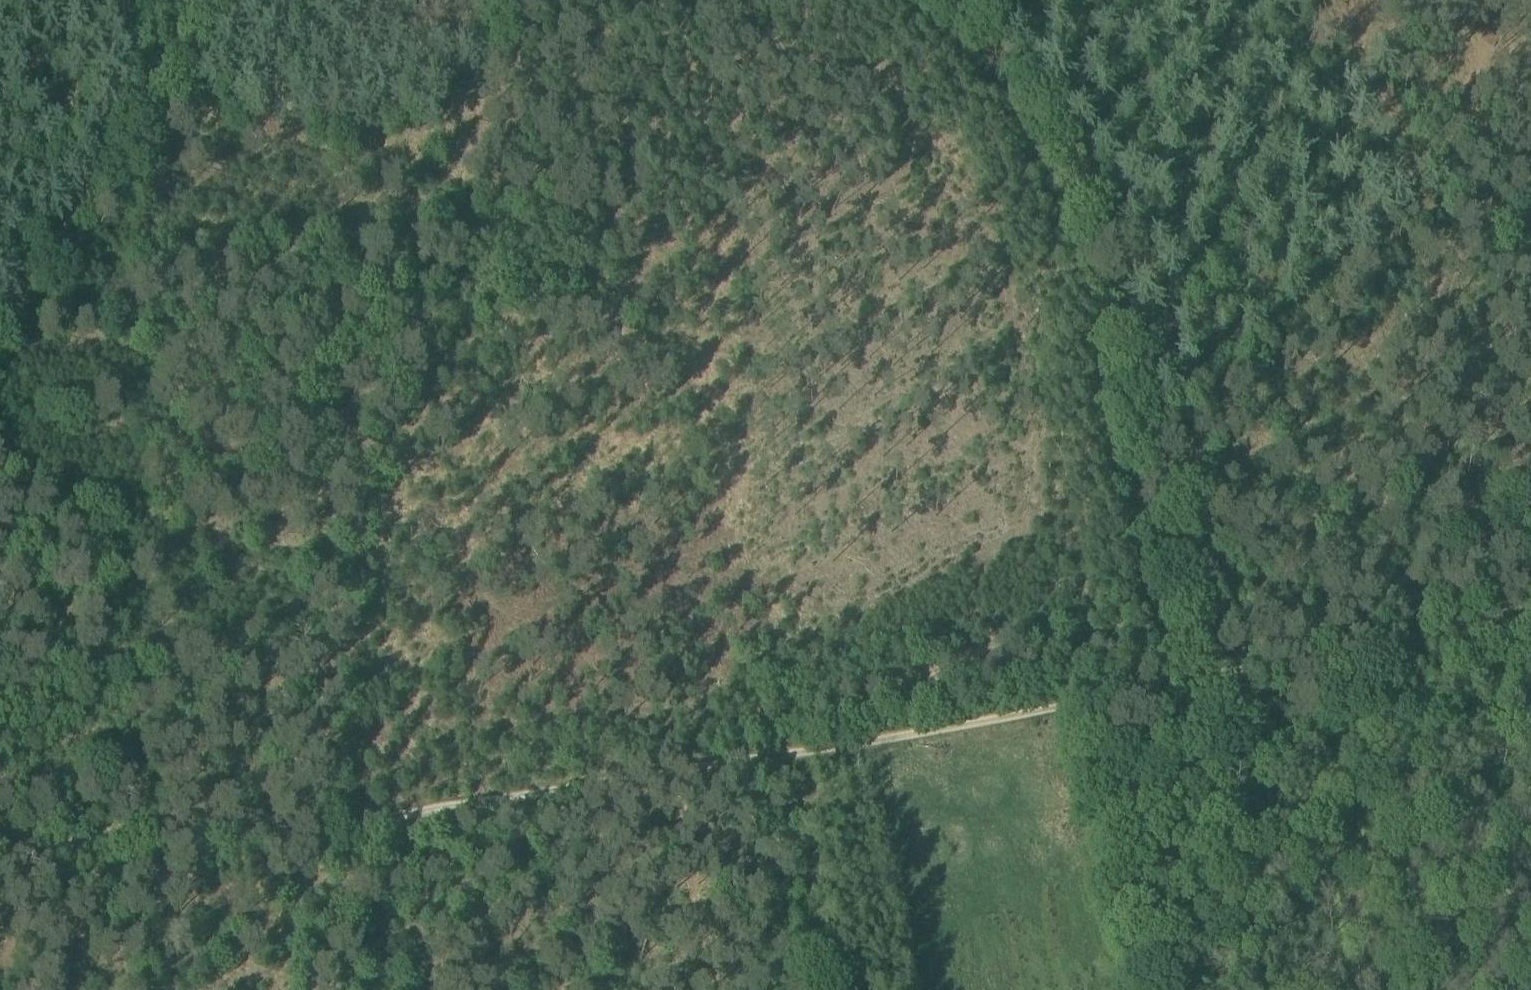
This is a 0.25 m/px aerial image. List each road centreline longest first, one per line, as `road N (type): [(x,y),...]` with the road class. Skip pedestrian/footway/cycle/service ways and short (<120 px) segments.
road 1 (track): [(0,848),(212,837),(698,766),(1530,619)]
road 2 (track): [(0,317),(218,0)]
road 3 (track): [(698,766),(709,820),(707,887),(729,989)]

